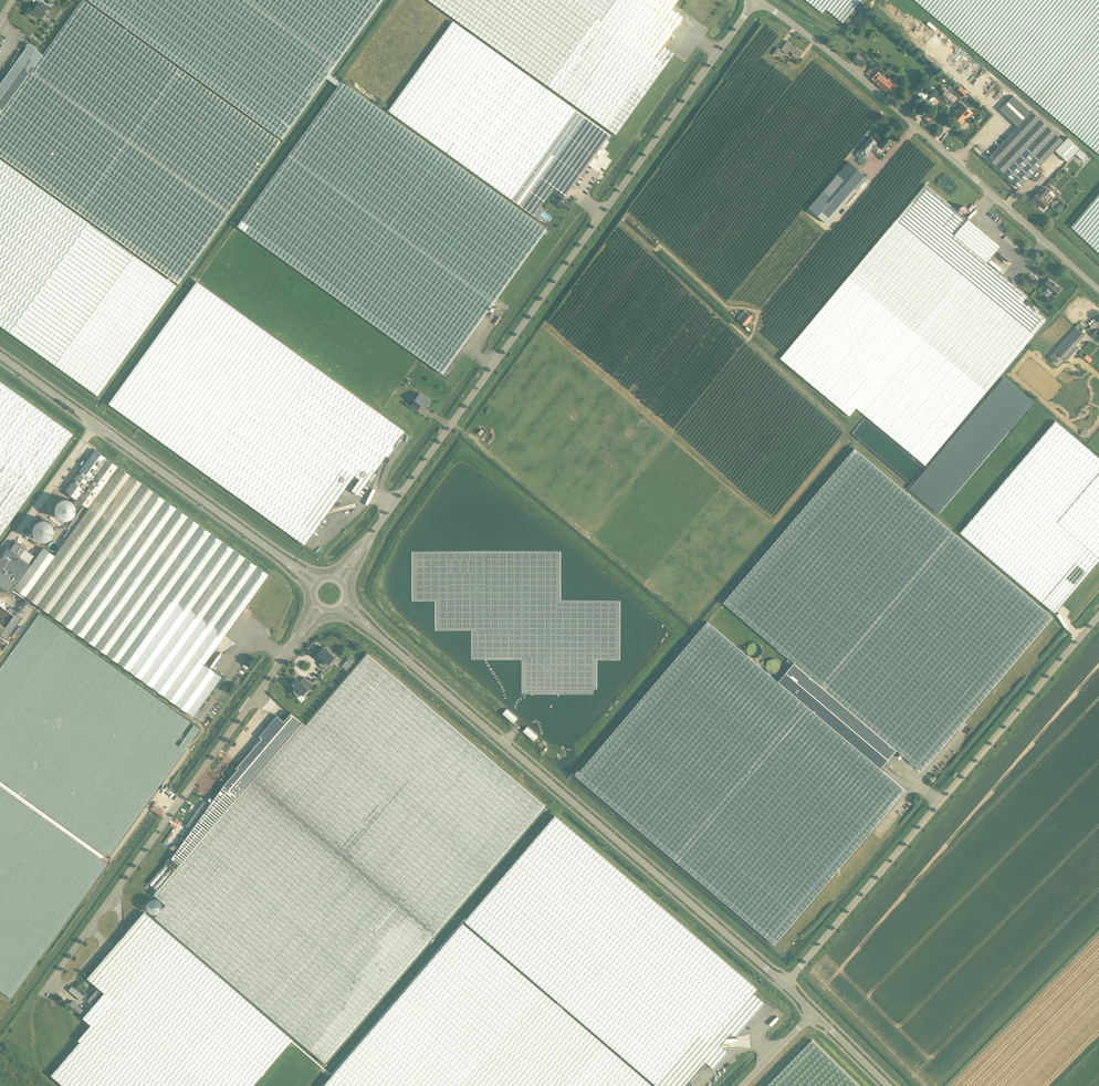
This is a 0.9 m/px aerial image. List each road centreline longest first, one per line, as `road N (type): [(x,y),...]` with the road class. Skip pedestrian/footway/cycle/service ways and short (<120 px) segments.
road 1 (unclassified): [(364,545),(757,0)]
road 2 (tertiary): [(374,631),(785,985)]
road 3 (unclassified): [(1098,616),(785,985)]
road 4 (unclassified): [(1098,290),(843,63),(758,0)]
road 5 (unclassified): [(57,974),(294,642)]
road 6 (tertiary): [(280,558),(0,355)]

